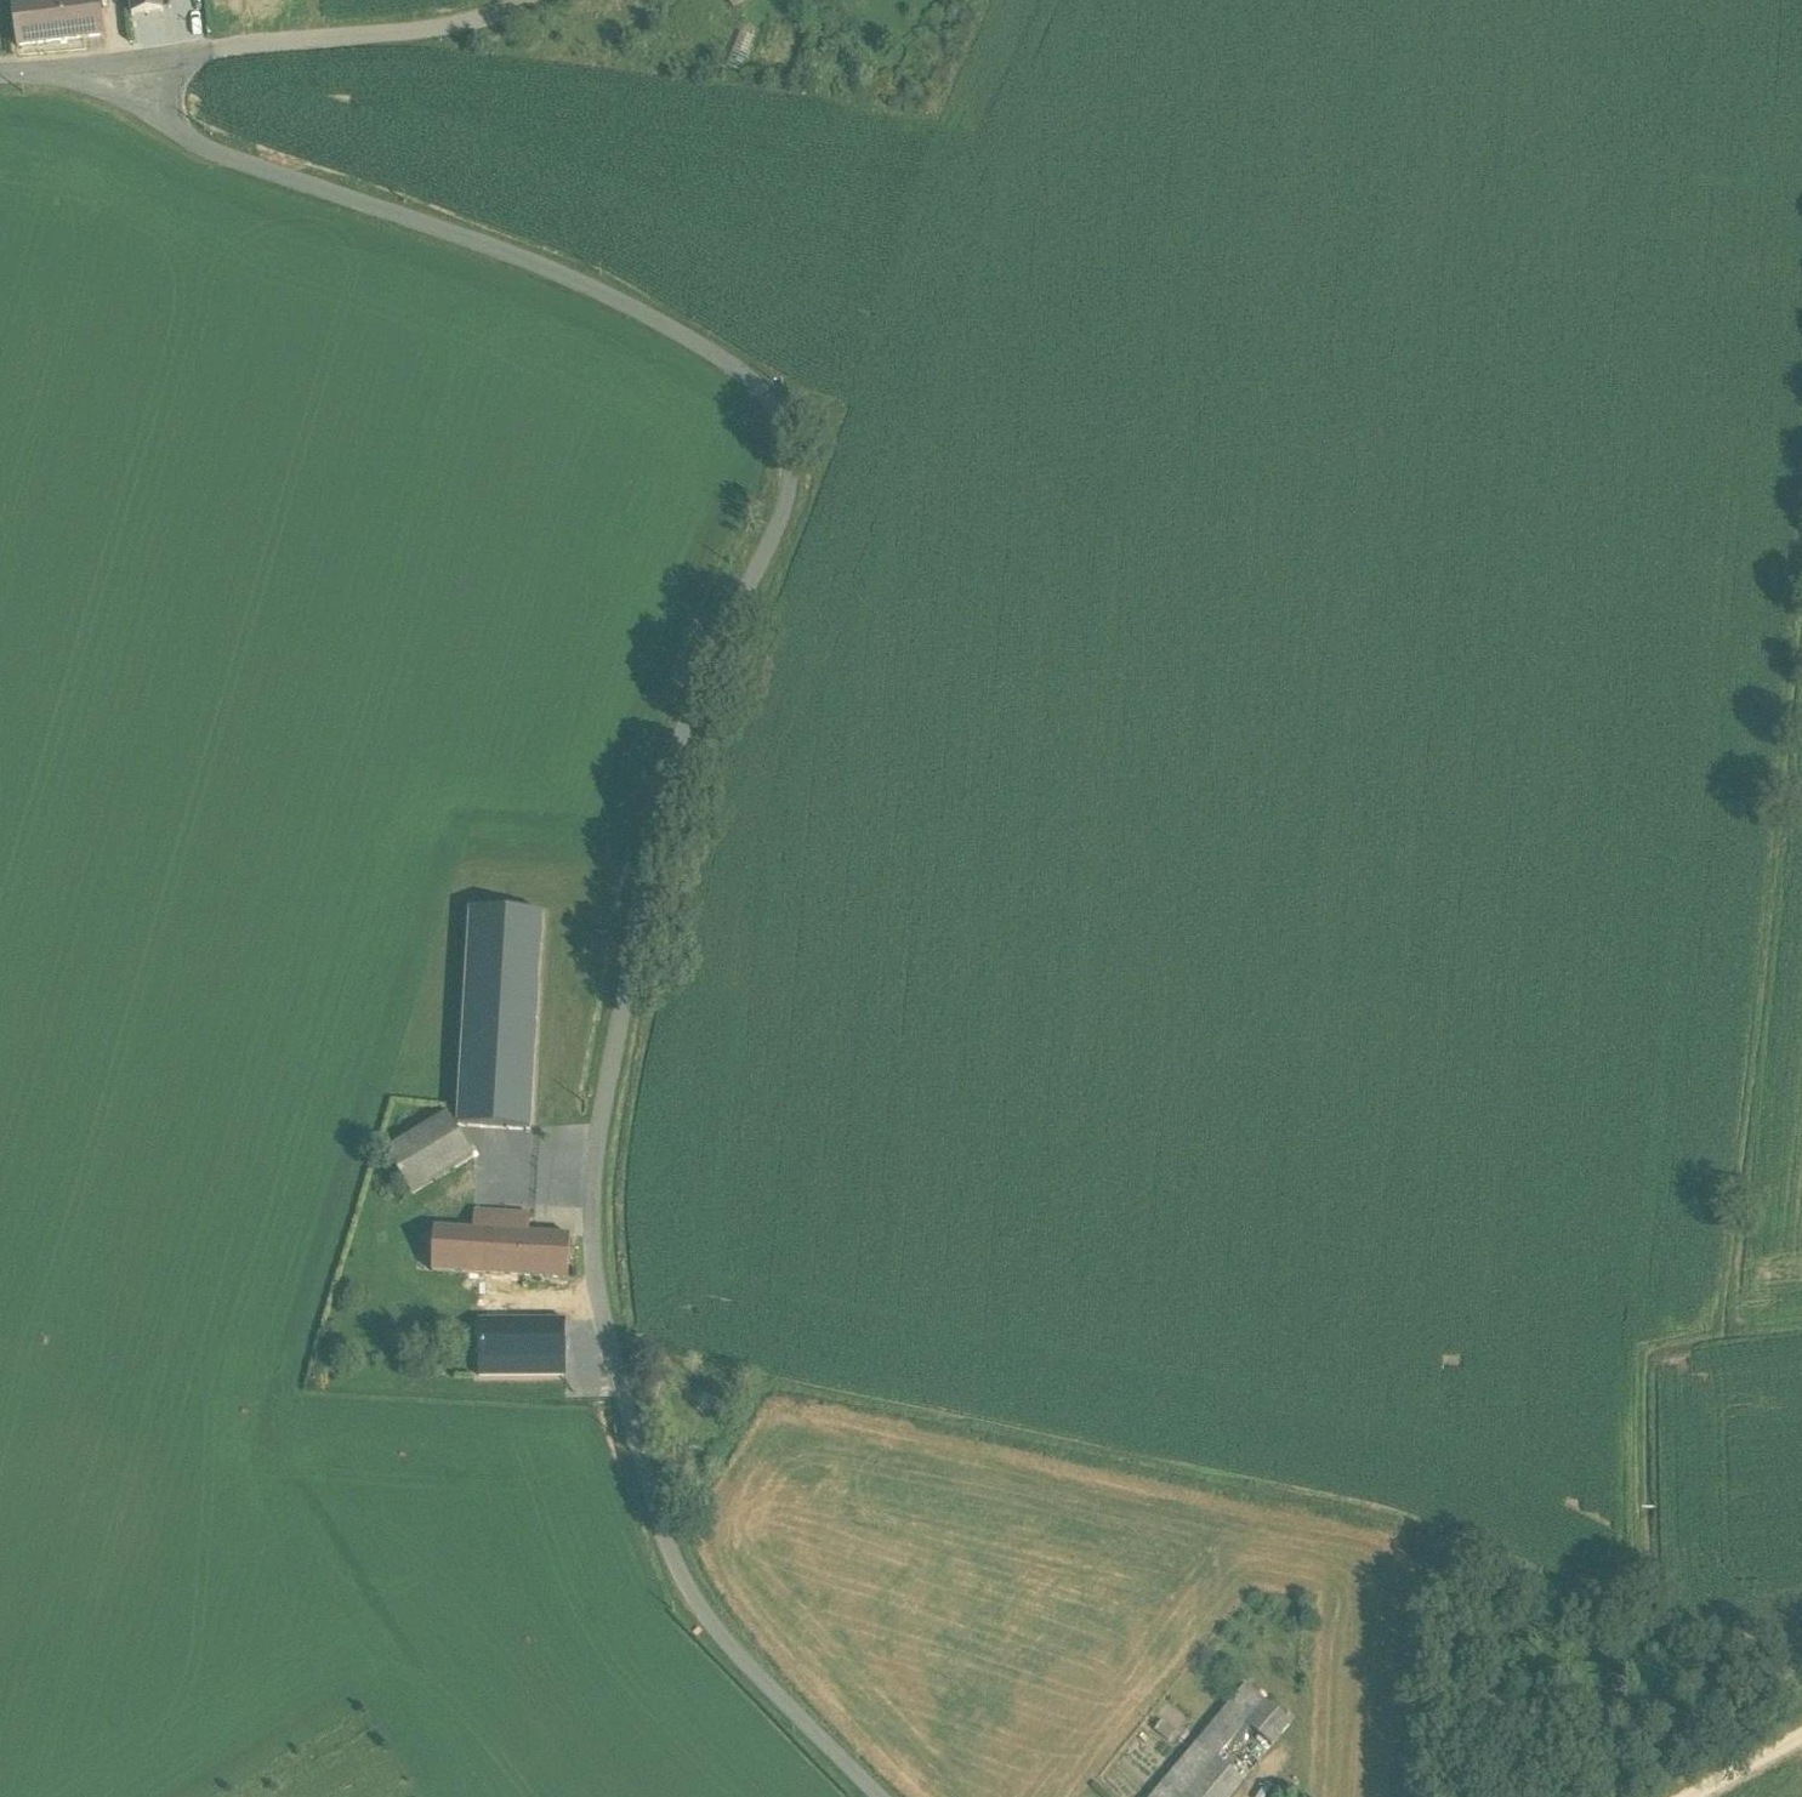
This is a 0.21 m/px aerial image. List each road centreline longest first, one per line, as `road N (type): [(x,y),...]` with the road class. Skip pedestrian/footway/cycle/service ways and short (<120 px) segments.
road 1 (unclassified): [(881,1796),(728,1648),(671,1559),(597,1319),(597,1133),(639,920),(678,755),(776,533),(785,438),(768,400),(733,367),(644,314),(529,260),(190,147),(153,117),(128,71)]
road 2 (unclassified): [(128,71),(207,52),(468,21),(520,0)]
road 3 (unclassified): [(128,71),(0,74)]
road 4 (track): [(1801,1731),(1691,1796)]

